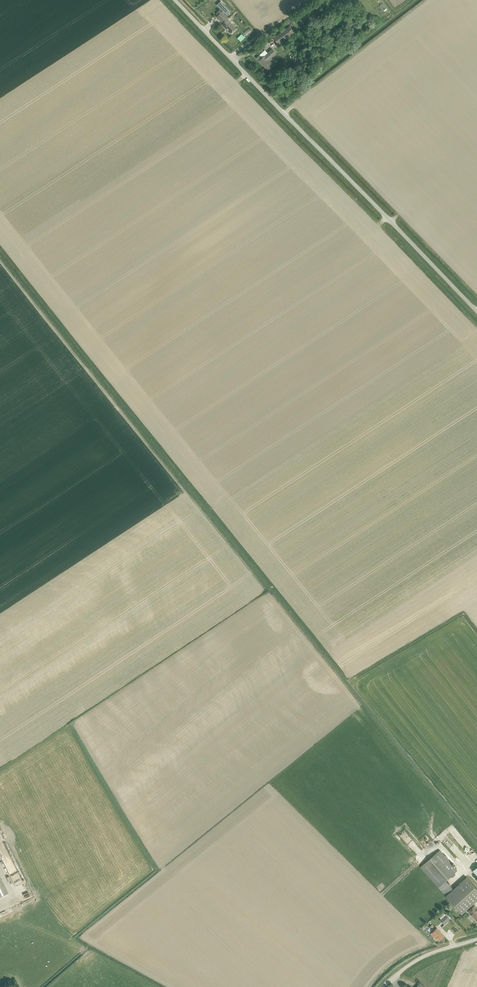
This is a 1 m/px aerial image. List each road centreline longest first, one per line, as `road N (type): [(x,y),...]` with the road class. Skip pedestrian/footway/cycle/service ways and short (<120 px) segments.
road 1 (unclassified): [(476,311),(175,0)]

